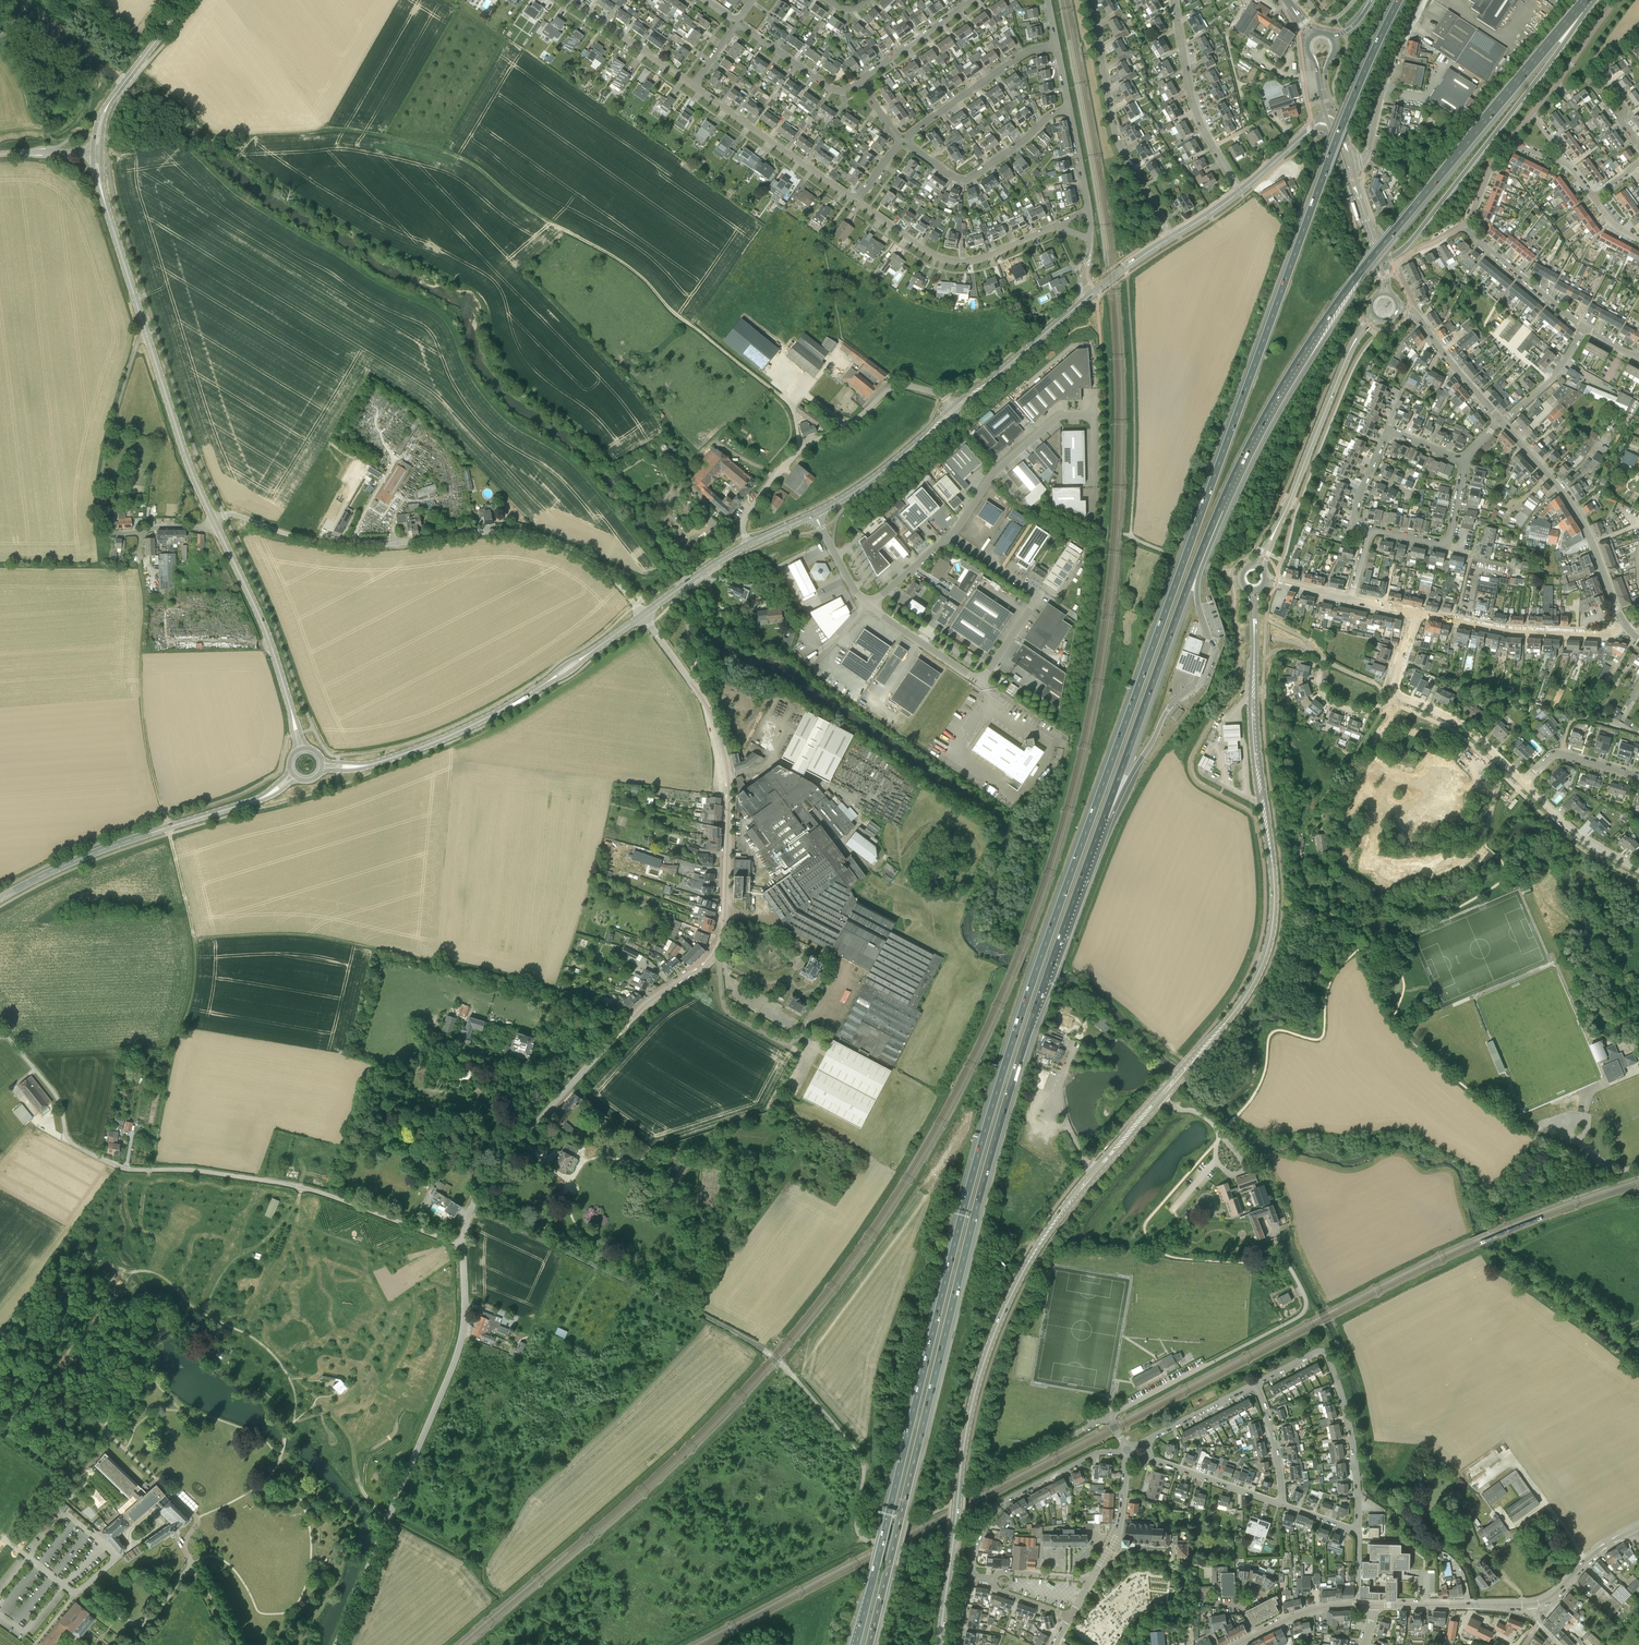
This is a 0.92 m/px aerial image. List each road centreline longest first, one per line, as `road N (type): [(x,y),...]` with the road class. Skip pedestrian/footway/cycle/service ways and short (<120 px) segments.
road 1 (motorway): [(1399,0),(1327,166),(1040,960),(976,1161),(856,1644)]
road 2 (motorway): [(869,1644),(1011,1086),(1105,817)]
road 3 (unclassified): [(472,1208),(637,1012),(711,957),(724,927),(726,756),(705,702),(643,615)]
road 4 (motorway): [(1196,565),(1247,450),(1320,327),(1578,8)]
road 5 (secondary): [(939,1644),(964,1445),(994,1335),(1041,1241),(1161,1094)]
road 6 (unclassified): [(874,1541),(856,1528),(864,1470),(859,1454),(773,1357),(472,1208)]
road 7 (unclassified): [(461,1243),(333,1195),(205,1171),(116,1166),(69,1141),(57,1094),(0,1029)]
road 8 (track): [(345,129),(467,160),(532,213),(626,265),(779,396)]
road 9 (secondary): [(1161,1094),(1241,1002),(1271,933),(1254,626)]
road 10 (unclassified): [(214,521),(233,514),(347,545),(533,534),(589,559),(643,615)]
road 11 (track): [(637,1012),(327,938),(195,940)]
road 12 (unclassified): [(336,1644),(454,1363),(464,1305),(461,1243)]
road 13 (track): [(195,940),(148,746),(139,560)]
road 14 (tertiary): [(322,766),(367,766),(448,737),(539,688),(643,615)]
road 15 (unclassified): [(951,536),(1038,597),(982,680),(869,605)]
road 16 (motorway): [(1380,261),(1419,230),(1561,47),(1578,8)]
road 17 (tertiary): [(0,899),(95,853),(266,796),(293,775)]
road 18 (unclassified): [(1108,1417),(1303,1314),(1306,1297),(1275,1239)]
road 19 (motorway): [(1105,817),(1196,565)]
road 20 (unclassified): [(874,1541),(1108,1417)]
road 21 (residential): [(1173,236),(1115,134),(1090,0)]
road 22 (tertiary): [(1624,626),(1571,503),(1502,421)]
road 23 (unclassified): [(142,532),(110,531),(98,502),(114,420),(147,335)]
road 24 (track): [(1131,537),(1129,303)]
road 25 (tertiary): [(298,733),(262,621),(214,521)]
road 26 (residential): [(860,197),(948,259),(982,258),(1059,224)]
road 27 (unclassified): [(973,1576),(974,1548),(997,1505),(1096,1453),(1127,1450)]
road 28 (residential): [(1624,626),(1599,635),(1518,632),(1412,615)]
road 29 (residential): [(1240,192),(1197,112),(1174,0)]
road 30 (secondary): [(1275,530),(1354,343)]
road 31 (residential): [(694,84),(860,197)]
road 32 (tertiary): [(214,521),(147,335)]
road 33 (unclassified): [(951,536),(994,472),(1023,447),(1059,417),(1093,415)]
road 34 (residential): [(908,141),(965,179),(1069,108)]
road 35 (unclassified): [(1358,1531),(1348,1421),(1323,1350)]
road 36 (unclassified): [(800,450),(847,428),(898,387),(941,395),(957,409)]
road 37 (tertiary): [(1353,163),(1367,155),(1383,87),(1419,0)]
road 38 (residential): [(908,141),(1026,52),(1057,45)]
road 39 (tertiary): [(815,514),(863,486),(957,409)]
road 40 (track): [(388,1520),(365,1497),(341,1426),(294,1388)]
road 41 (tertiary): [(957,409),(1082,302)]
road 42 (residential): [(1584,328),(1463,225)]
road 43 (tertiary): [(1373,1605),(1530,1604)]
road 44 (track): [(1303,833),(1358,762),(1385,705)]
road 45 (residential): [(572,0),(694,84)]
road 46 (track): [(1638,1321),(1629,1329),(1521,1252)]
road 47 (tertiary): [(1638,871),(1580,836),(1525,784)]
road 48 (residential): [(1531,113),(1617,0)]
road 49 (residential): [(859,81),(974,0)]
road 50 (residential): [(738,26),(831,88),(859,81)]
road 51 (unclassified): [(1282,1506),(1150,1459)]
road 52 (unclassified): [(1089,1582),(1118,1530),(1127,1450)]
road 53 (tertiary): [(147,335),(105,204)]
road 54 (tertiary): [(1502,421),(1416,317)]
road 55 (tertiary): [(1530,1604),(1638,1528)]
road 56 (tertiary): [(107,106),(183,0)]
road 57 (tertiary): [(1507,765),(1463,727),(1399,694)]
road 58 (secondary): [(1353,163),(1326,80),(1333,38)]
road 59 (residential): [(1638,776),(1558,753),(1525,784)]
road 60 (tertiary): [(1236,1644),(1309,1611),(1357,1605)]
road 61 (tertiary): [(643,615),(750,544)]
road 62 (unclassified): [(1282,1506),(1276,1448),(1255,1384)]
road 63 (residential): [(1502,421),(1556,374),(1584,328)]

